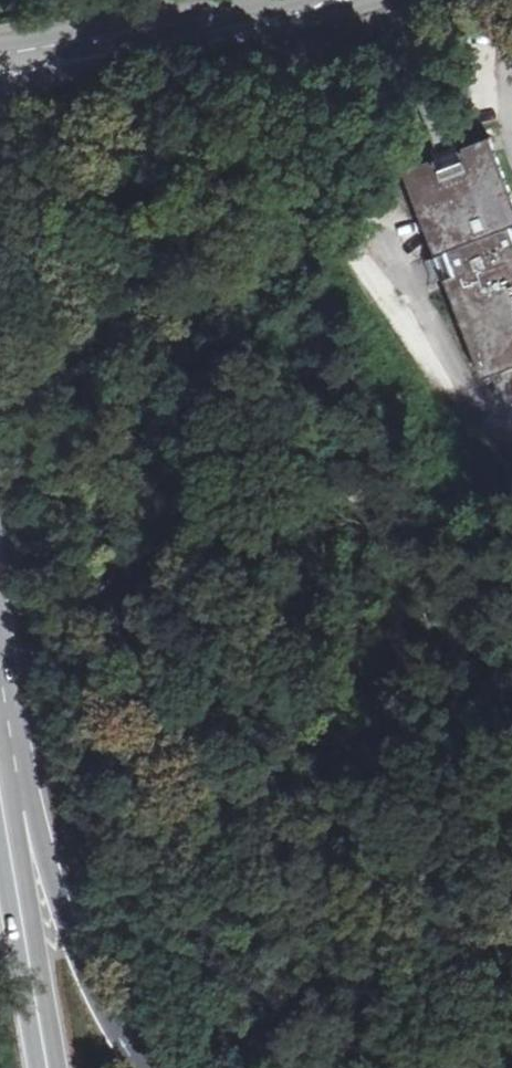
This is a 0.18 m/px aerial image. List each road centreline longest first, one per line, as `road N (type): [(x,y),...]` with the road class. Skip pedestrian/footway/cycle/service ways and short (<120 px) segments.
road 1 (secondary): [(0,108),(394,0)]
road 2 (trunk): [(138,1067),(93,985),(3,764)]
road 3 (trunk): [(3,764),(49,1067)]
road 4 (secondary): [(284,0),(0,57)]

